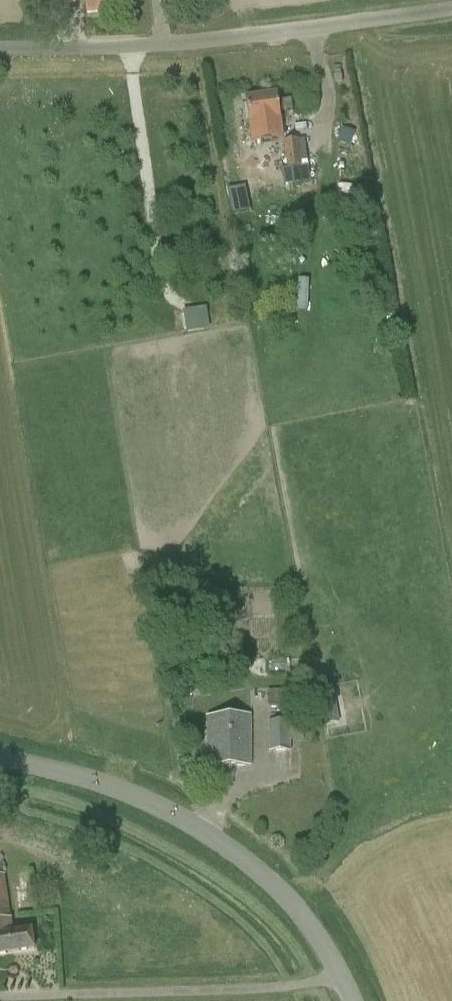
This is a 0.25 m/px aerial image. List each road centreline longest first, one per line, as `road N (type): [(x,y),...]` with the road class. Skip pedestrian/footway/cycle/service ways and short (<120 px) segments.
road 1 (unclassified): [(0,50),(149,46),(451,9)]
road 2 (unclassified): [(356,1000),(299,909),(246,856),(178,813),(88,777),(0,755)]

